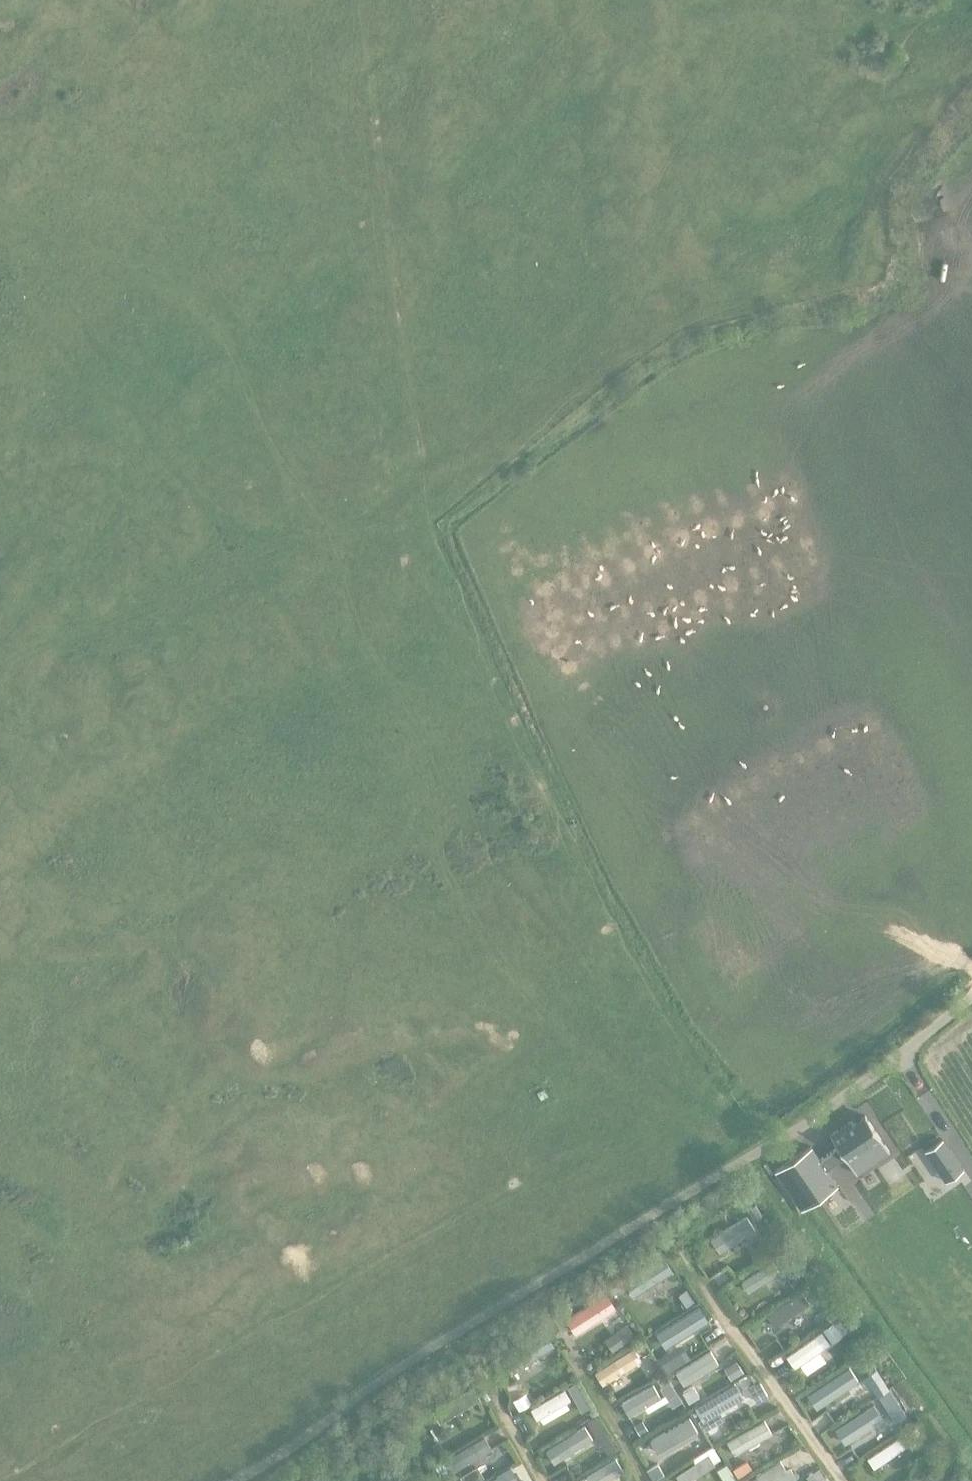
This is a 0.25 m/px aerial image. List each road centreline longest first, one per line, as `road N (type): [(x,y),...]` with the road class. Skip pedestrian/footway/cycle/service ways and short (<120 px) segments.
road 1 (unclassified): [(752,1157),(971,995)]
road 2 (track): [(971,1168),(898,1052)]

